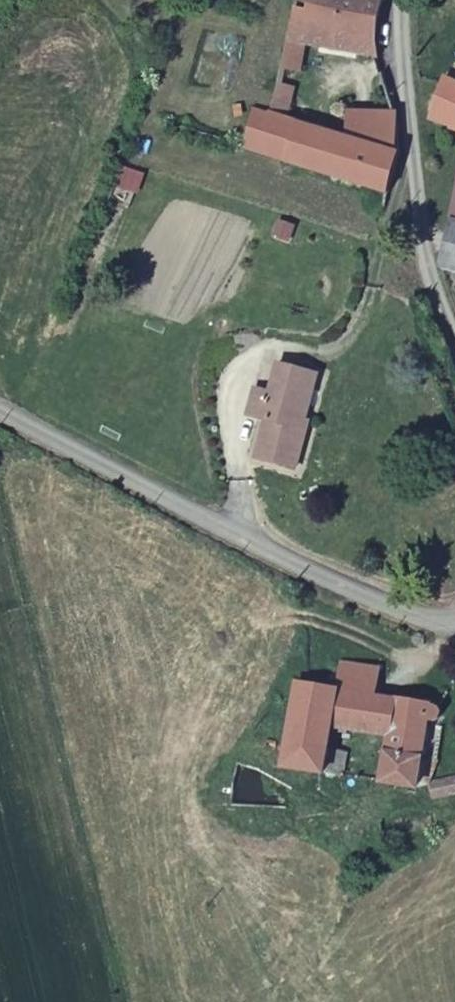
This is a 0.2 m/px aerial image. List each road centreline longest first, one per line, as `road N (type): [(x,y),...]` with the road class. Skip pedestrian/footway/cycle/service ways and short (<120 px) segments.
road 1 (unclassified): [(454,628),(281,558),(0,412)]
road 2 (unclassified): [(404,0),(416,196),(454,333)]

